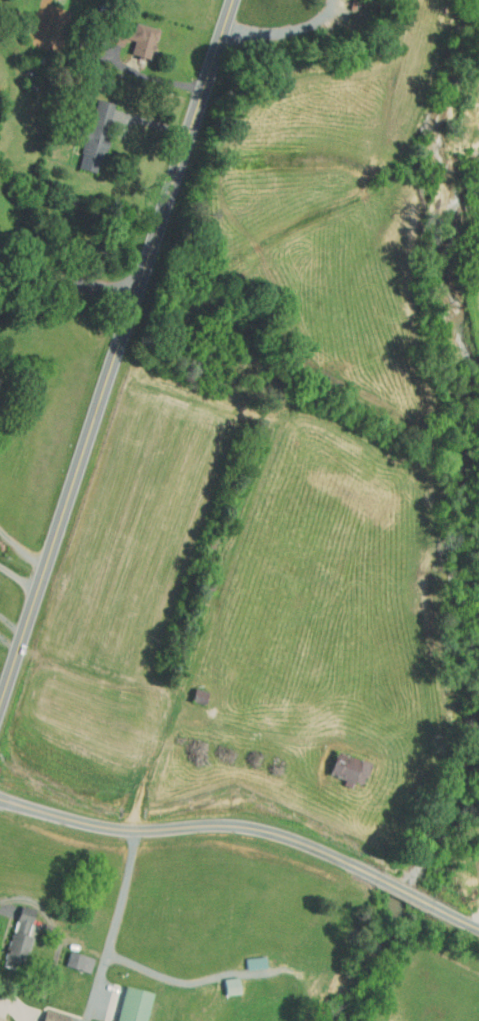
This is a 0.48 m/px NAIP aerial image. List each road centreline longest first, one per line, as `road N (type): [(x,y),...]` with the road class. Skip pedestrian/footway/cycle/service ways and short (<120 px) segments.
road 1 (primary): [(0,706),(235,0)]
road 2 (residential): [(0,799),(98,827),(250,832),(305,843),(478,933)]
road 3 (residential): [(0,274),(138,291)]

